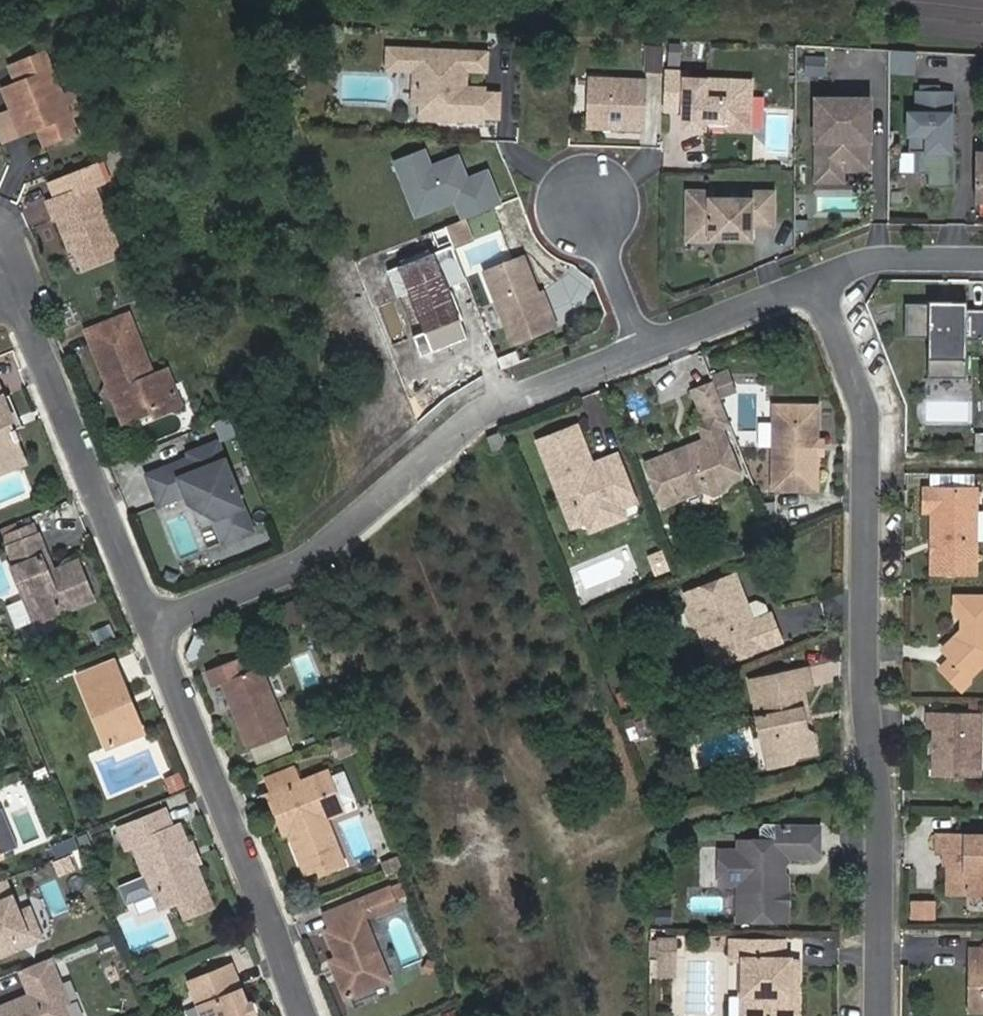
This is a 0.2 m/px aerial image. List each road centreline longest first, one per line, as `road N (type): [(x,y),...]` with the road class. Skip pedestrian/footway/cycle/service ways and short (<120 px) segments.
road 1 (residential): [(880,1015),(882,836),(866,711),(874,464),(865,411),(816,285)]
road 2 (residential): [(642,348),(486,415),(338,546),(155,624)]
road 3 (residential): [(155,624),(314,1015)]
road 4 (residential): [(0,277),(27,313),(155,624)]
road 5 (residential): [(816,285),(642,348)]
road 6 (residential): [(816,285),(885,258),(982,259)]
road 7 (residential): [(587,207),(642,348)]

